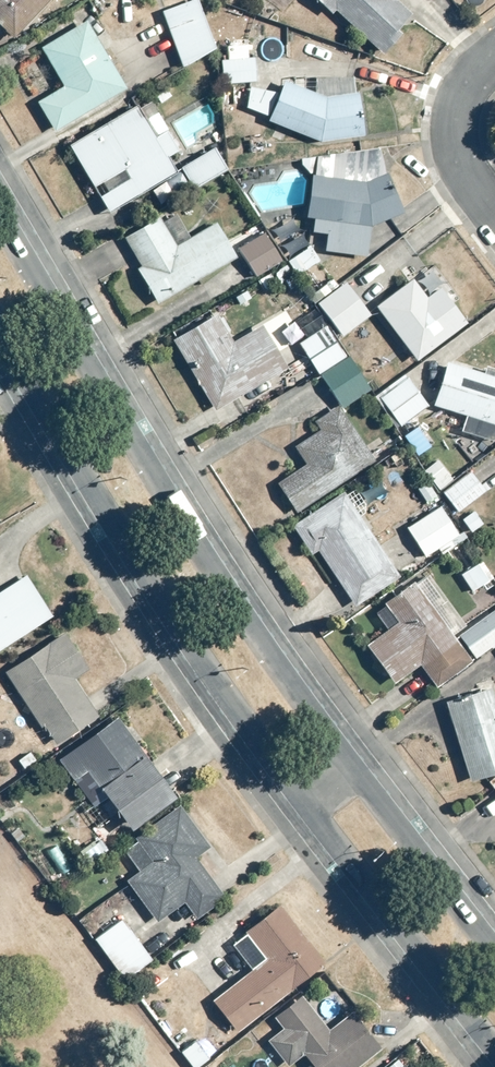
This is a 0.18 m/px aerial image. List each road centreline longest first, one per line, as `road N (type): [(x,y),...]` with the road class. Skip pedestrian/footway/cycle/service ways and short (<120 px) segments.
road 1 (secondary): [(0,234),(244,636),(332,755)]
road 2 (secondary): [(285,792),(150,601),(0,351)]
road 3 (secondary): [(494,1058),(285,792)]
road 4 (secondary): [(332,755),(494,962)]
road 5 (residential): [(494,57),(460,94),(453,148),(494,214)]

